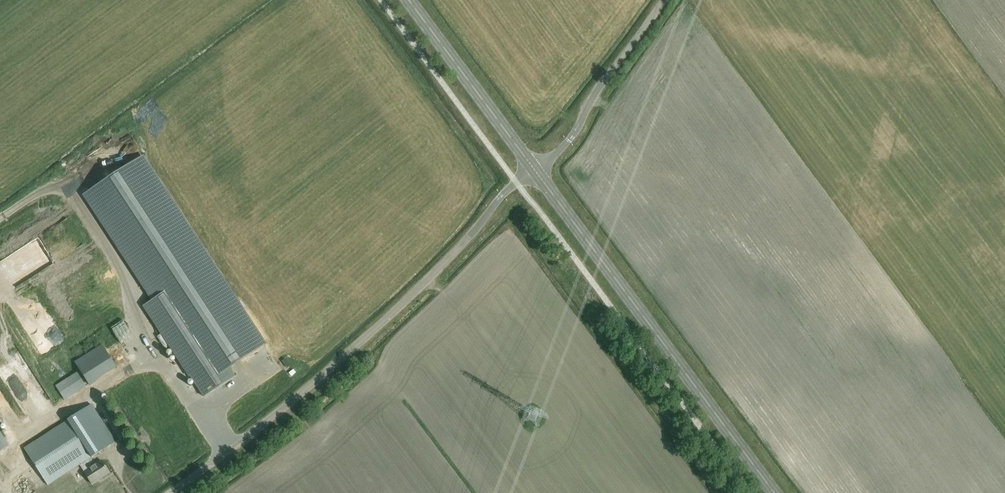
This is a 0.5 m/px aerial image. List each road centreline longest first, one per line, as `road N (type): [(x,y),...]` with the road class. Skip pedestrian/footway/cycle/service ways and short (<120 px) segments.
road 1 (unclassified): [(167,492),(363,339),(535,170)]
road 2 (primary): [(773,492),(535,170)]
road 3 (unclassified): [(535,170),(576,131),(664,0)]
road 4 (primary): [(535,170),(409,0)]

